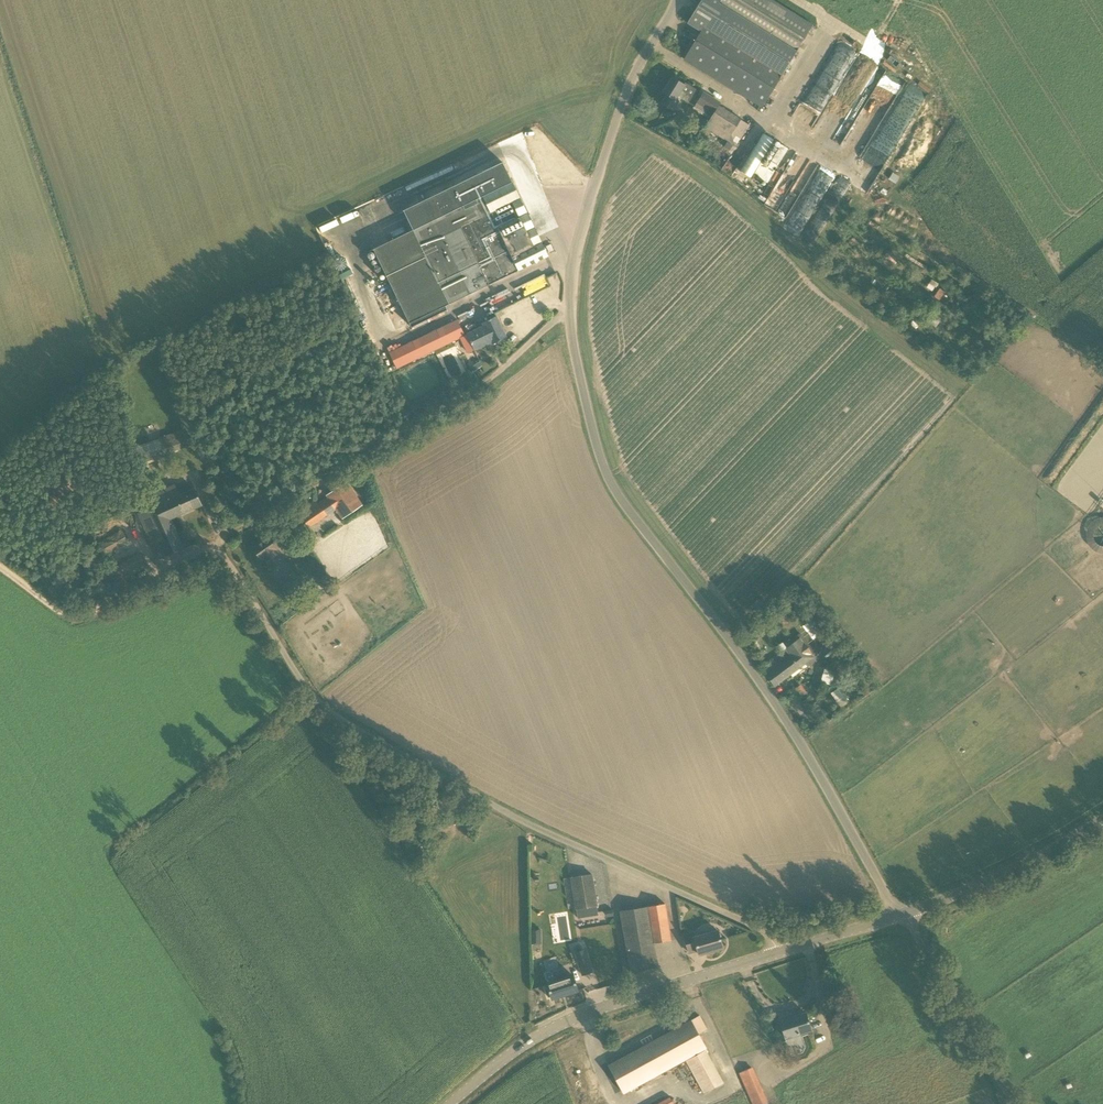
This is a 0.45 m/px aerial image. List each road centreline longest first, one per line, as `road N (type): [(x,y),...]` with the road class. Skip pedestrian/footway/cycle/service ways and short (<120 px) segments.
road 1 (unclassified): [(901,915),(758,674),(606,467),(567,303)]
road 2 (residential): [(429,769),(769,934),(777,954)]
road 3 (tertiary): [(450,1103),(534,1037),(777,954)]
road 4 (unclassified): [(567,303),(571,234),(585,190),(662,0)]
road 5 (unclassified): [(429,769),(312,699),(231,567),(214,554)]
road 6 (track): [(268,513),(474,391)]
road 7 (tertiary): [(901,915),(991,879),(1102,815)]
road 8 (unclassified): [(1014,1103),(901,915)]
road 9 (track): [(150,577),(77,616),(0,566)]
road 10 (tertiary): [(777,954),(901,915)]
road 11 (unclassified): [(474,391),(567,303)]

